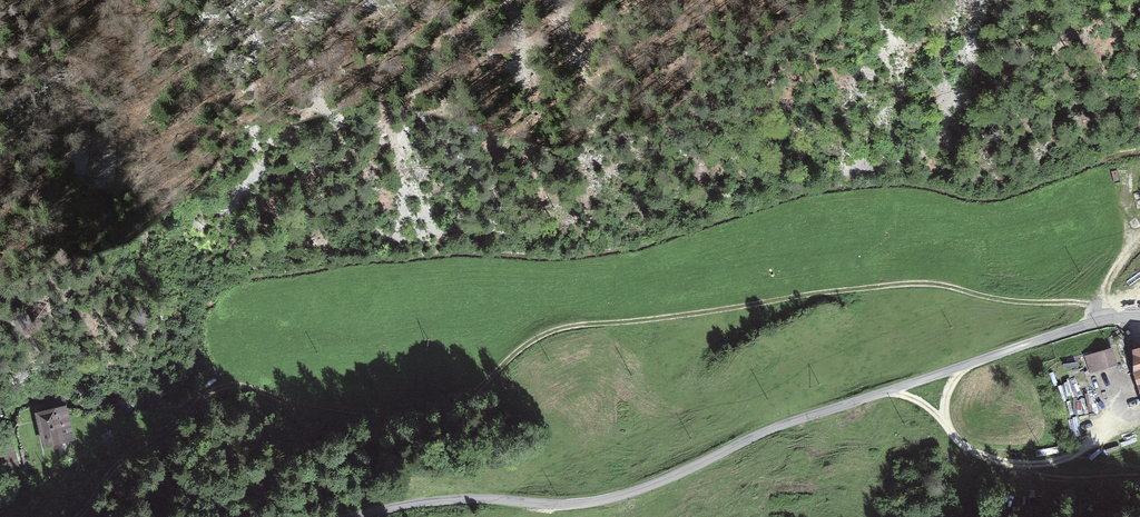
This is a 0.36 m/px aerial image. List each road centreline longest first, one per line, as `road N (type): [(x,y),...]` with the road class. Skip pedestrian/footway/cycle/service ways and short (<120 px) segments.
road 1 (track): [(76,516),(119,464),(202,395),(227,385),(334,414),(412,416),(456,403),(557,330),(915,283),(1093,312),(1097,322)]
road 2 (unclassified): [(357,516),(448,500),(567,504),(621,495),(792,422),(1139,315)]
road 3 (track): [(1139,477),(1041,479),(1015,466)]

